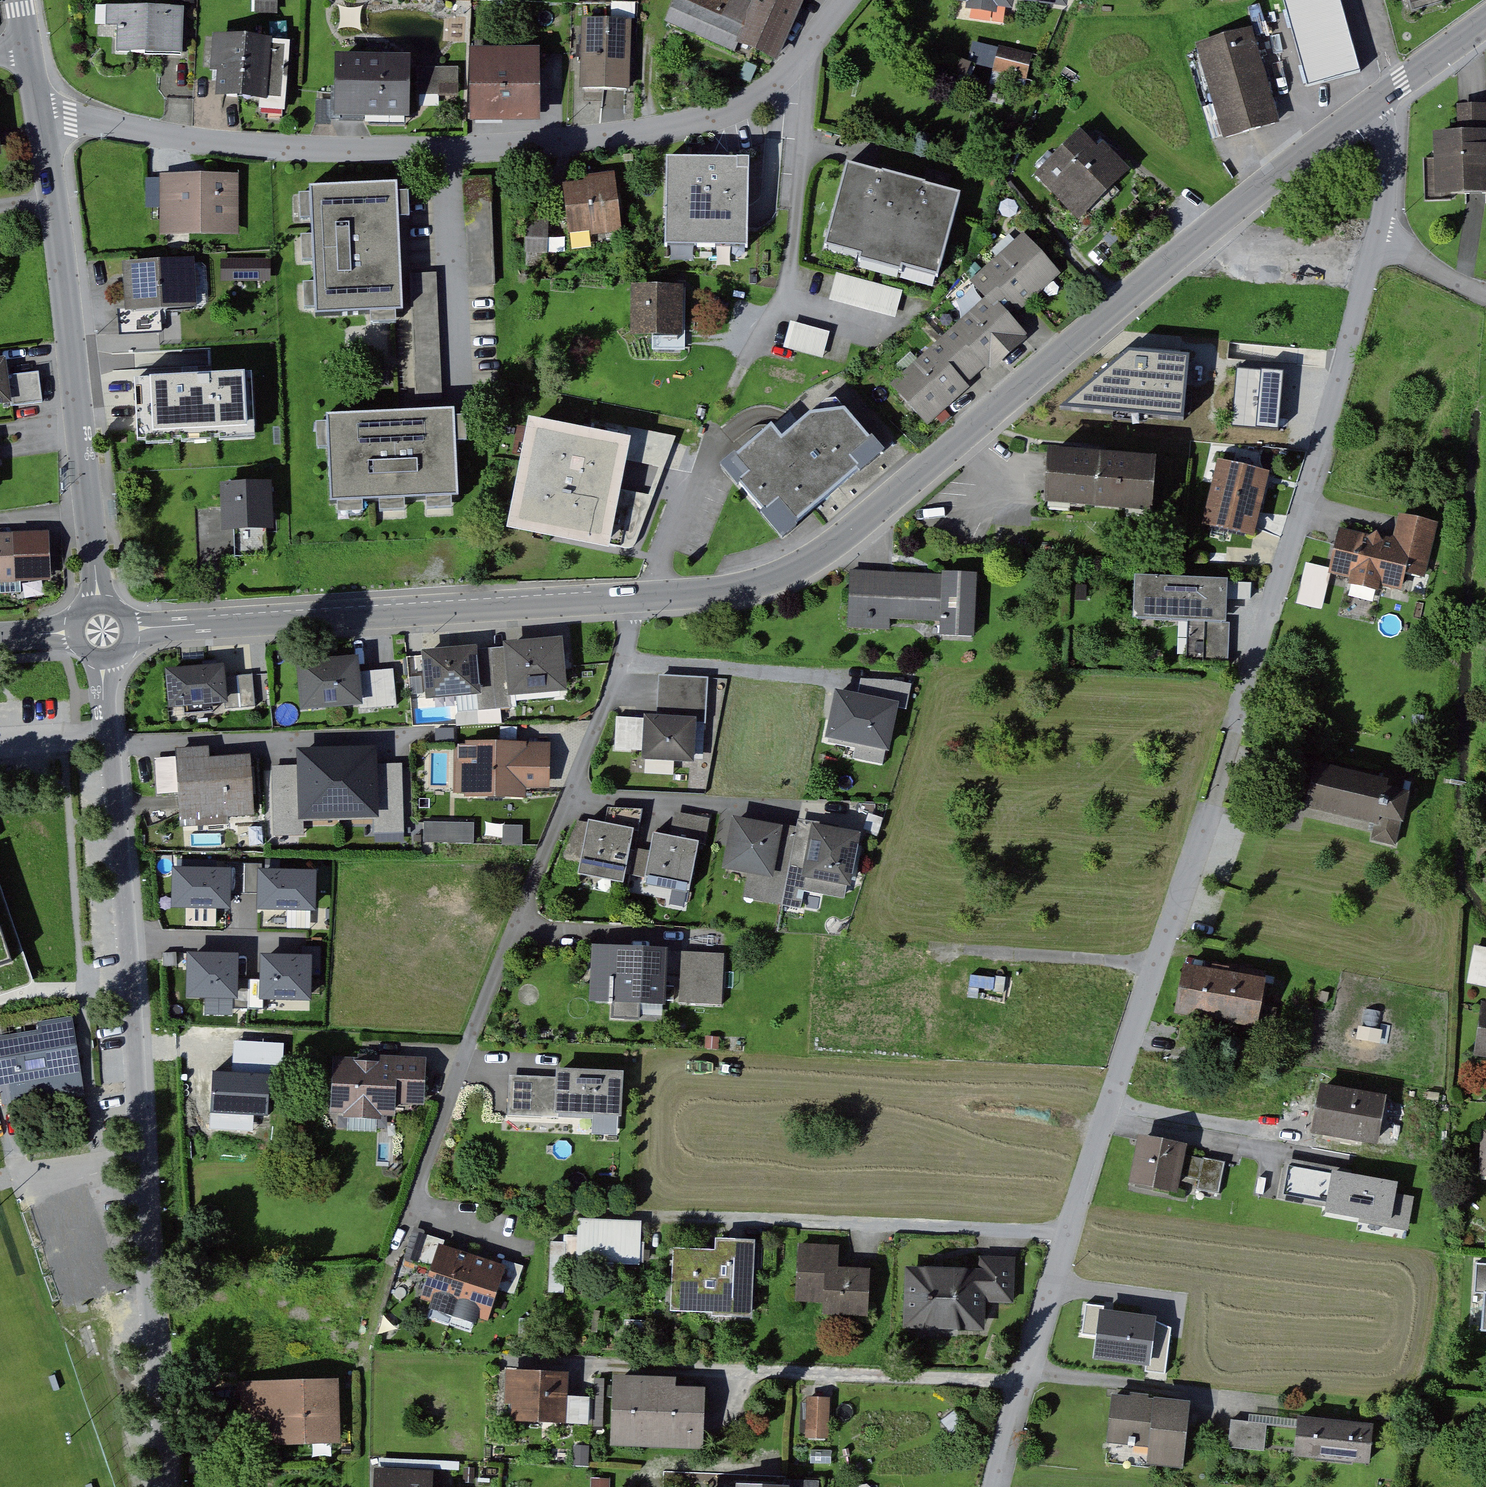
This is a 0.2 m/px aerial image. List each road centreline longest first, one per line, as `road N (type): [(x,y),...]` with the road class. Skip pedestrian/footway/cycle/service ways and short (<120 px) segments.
road 1 (tertiary): [(1389,95),(1229,217),(854,538),(788,577),(650,599),(135,627)]
road 2 (residential): [(999,1486),(1027,1371),(1282,587),(1388,230)]
road 3 (residential): [(46,118),(375,150),(616,137),(719,116),(755,100),(796,67),(851,0)]
road 4 (residential): [(115,653),(114,741),(169,1486)]
road 5 (residential): [(46,118),(108,609)]
road 6 (residential): [(1388,230),(1402,159),(1389,95)]
road 7 (tertiary): [(1485,24),(1389,95)]

